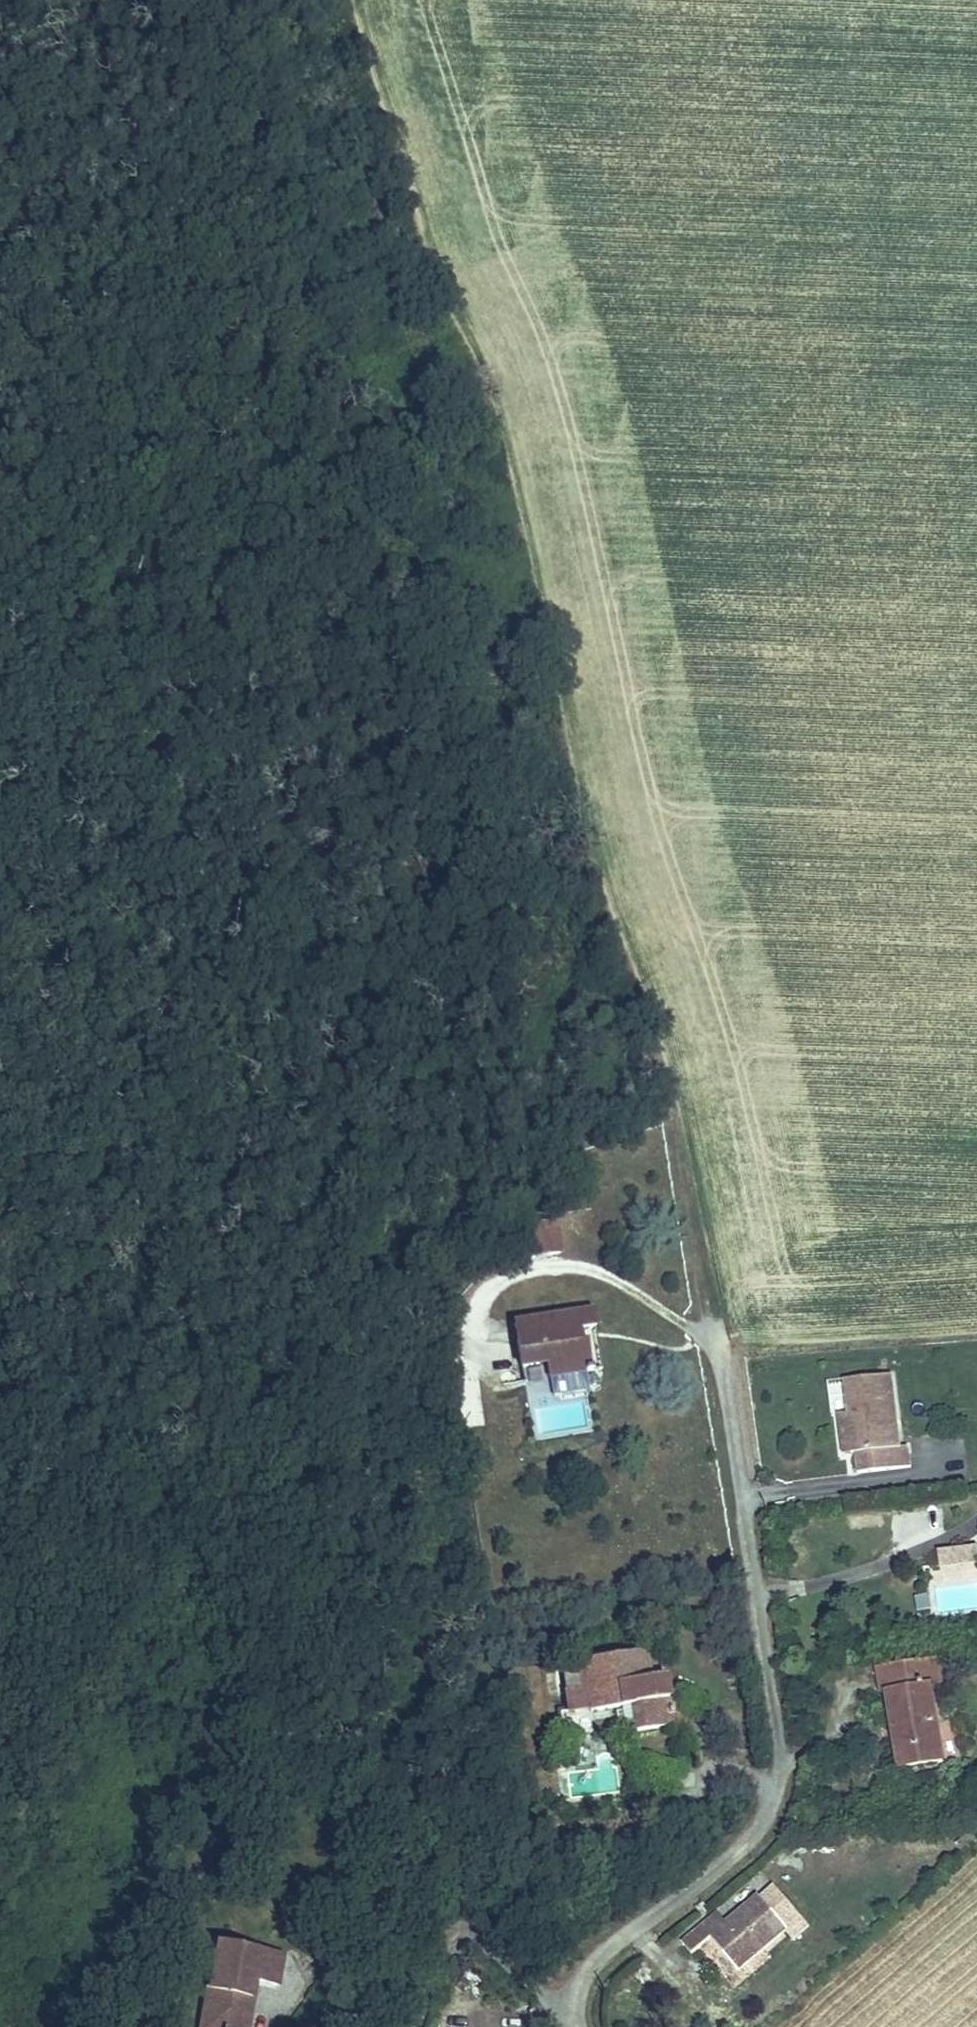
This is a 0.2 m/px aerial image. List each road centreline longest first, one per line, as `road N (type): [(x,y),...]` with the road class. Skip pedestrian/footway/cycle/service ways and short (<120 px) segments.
road 1 (residential): [(577,2026),(574,1991),(595,1962),(752,1838),(776,1799),(782,1759),(726,1356)]

